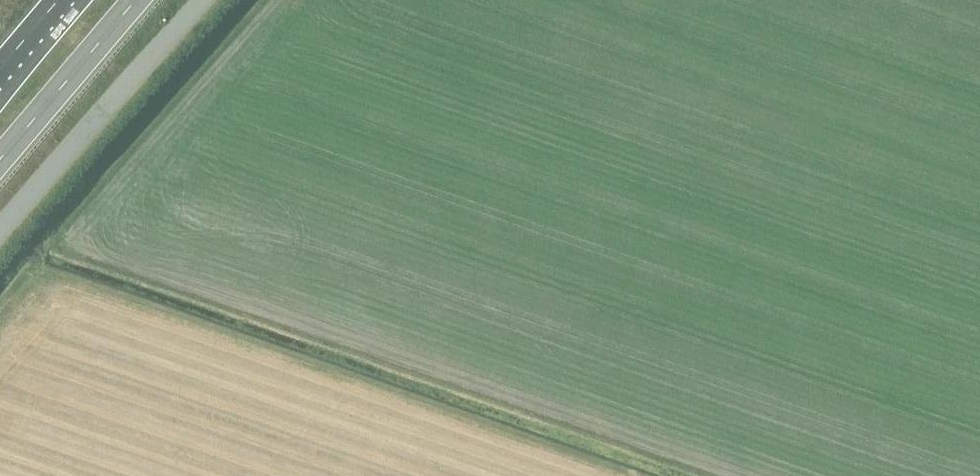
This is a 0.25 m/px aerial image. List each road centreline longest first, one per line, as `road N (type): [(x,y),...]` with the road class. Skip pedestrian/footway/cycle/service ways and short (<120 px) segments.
road 1 (unclassified): [(206,0),(0,232)]

